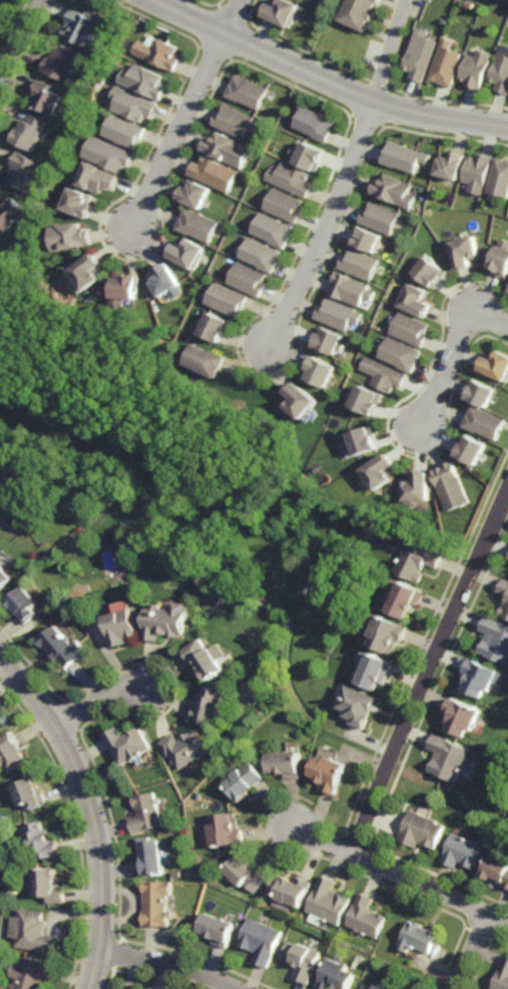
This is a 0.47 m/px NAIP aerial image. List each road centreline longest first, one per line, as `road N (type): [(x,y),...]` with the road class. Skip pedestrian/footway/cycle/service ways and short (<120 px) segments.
road 1 (residential): [(354,852),(507,491)]
road 2 (residential): [(152,0),(405,112),(507,126)]
road 3 (residential): [(408,0),(353,162),(271,349)]
road 4 (residential): [(0,653),(56,724),(95,820),(105,899),(91,988)]
road 5 (residential): [(133,228),(238,0)]
road 6 (residential): [(507,922),(296,826)]
road 7 (residential): [(423,426),(467,314),(507,329)]
road 8 (residential): [(237,988),(173,964),(99,952)]

